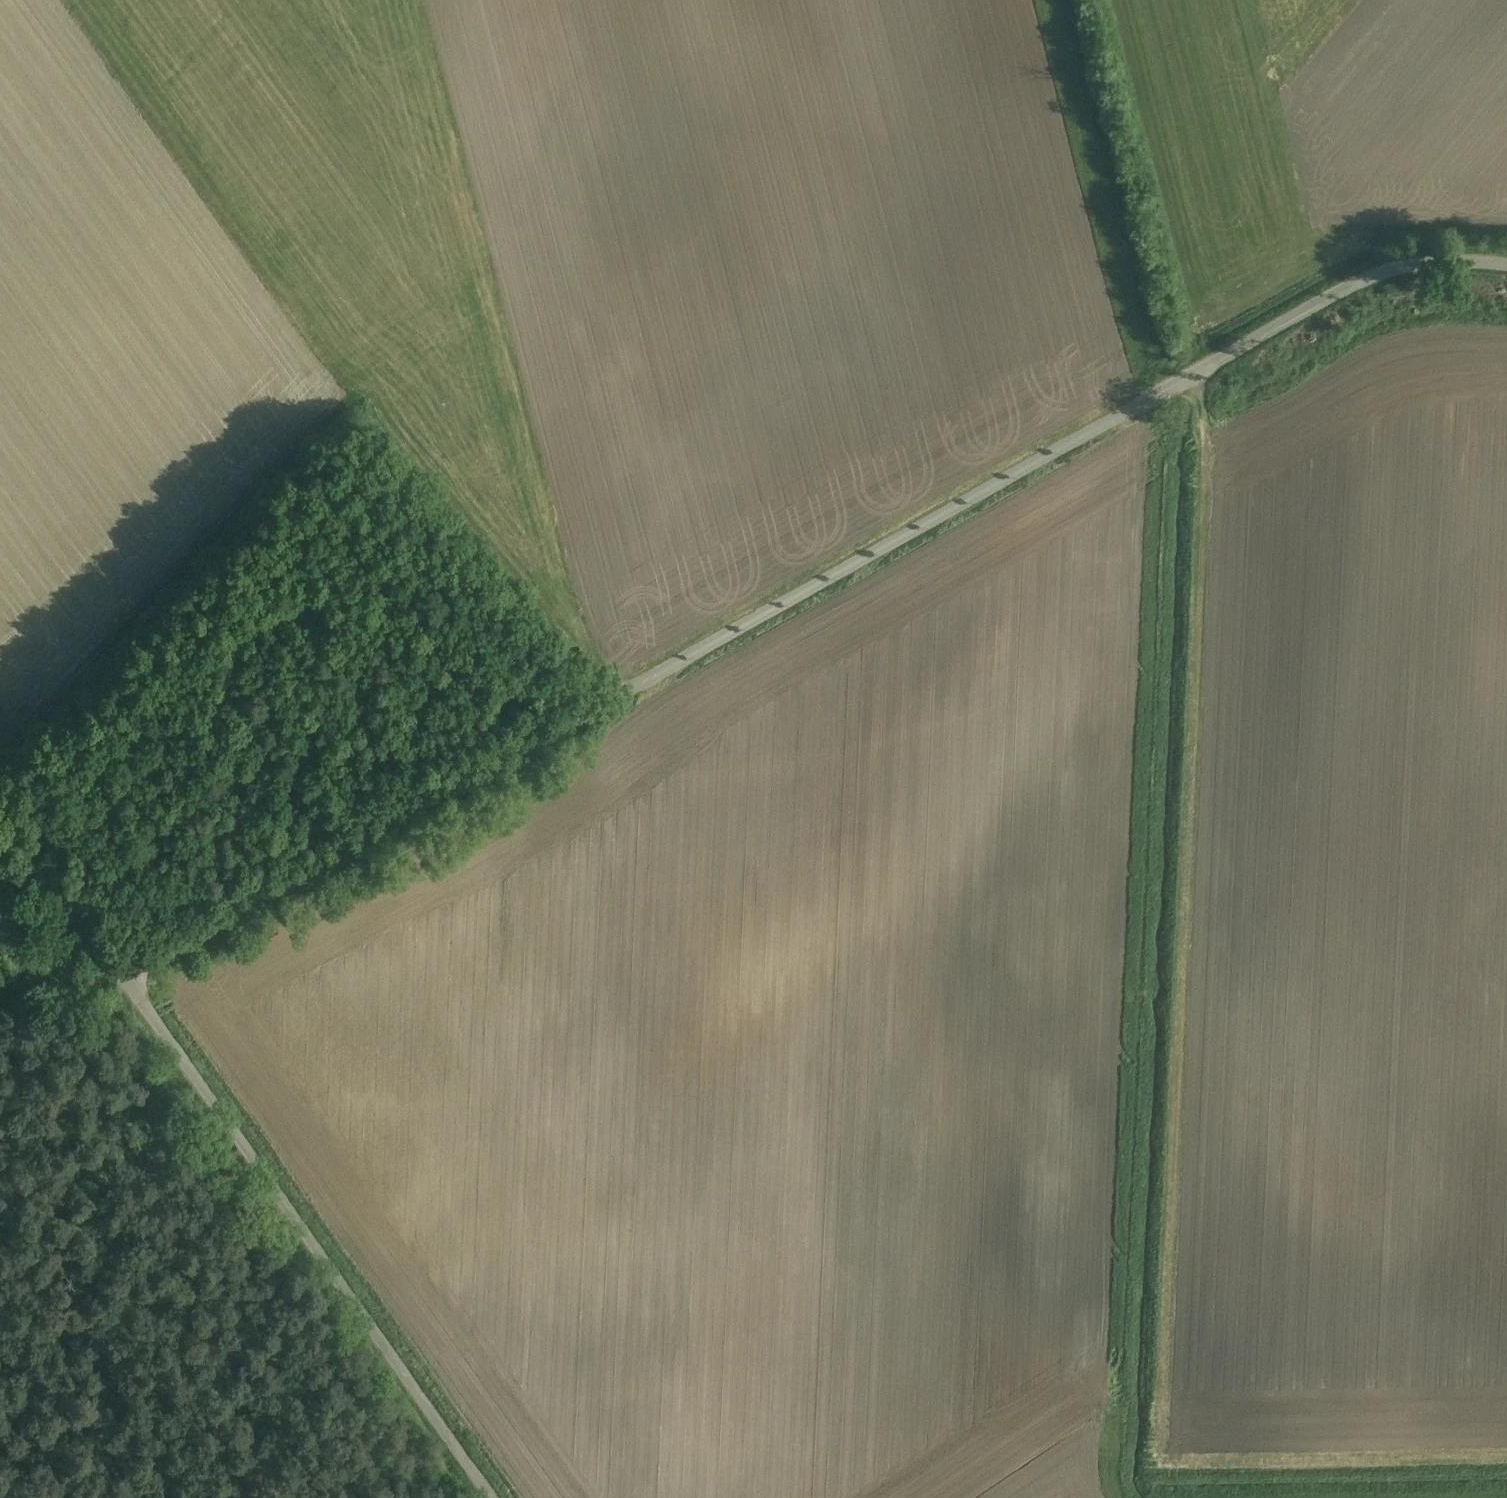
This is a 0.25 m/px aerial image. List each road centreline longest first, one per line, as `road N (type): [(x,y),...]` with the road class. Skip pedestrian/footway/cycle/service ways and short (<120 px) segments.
road 1 (unclassified): [(117,971),(172,948),(1359,277),(1398,263),(1506,260)]
road 2 (unclassified): [(492,1497),(117,971)]

